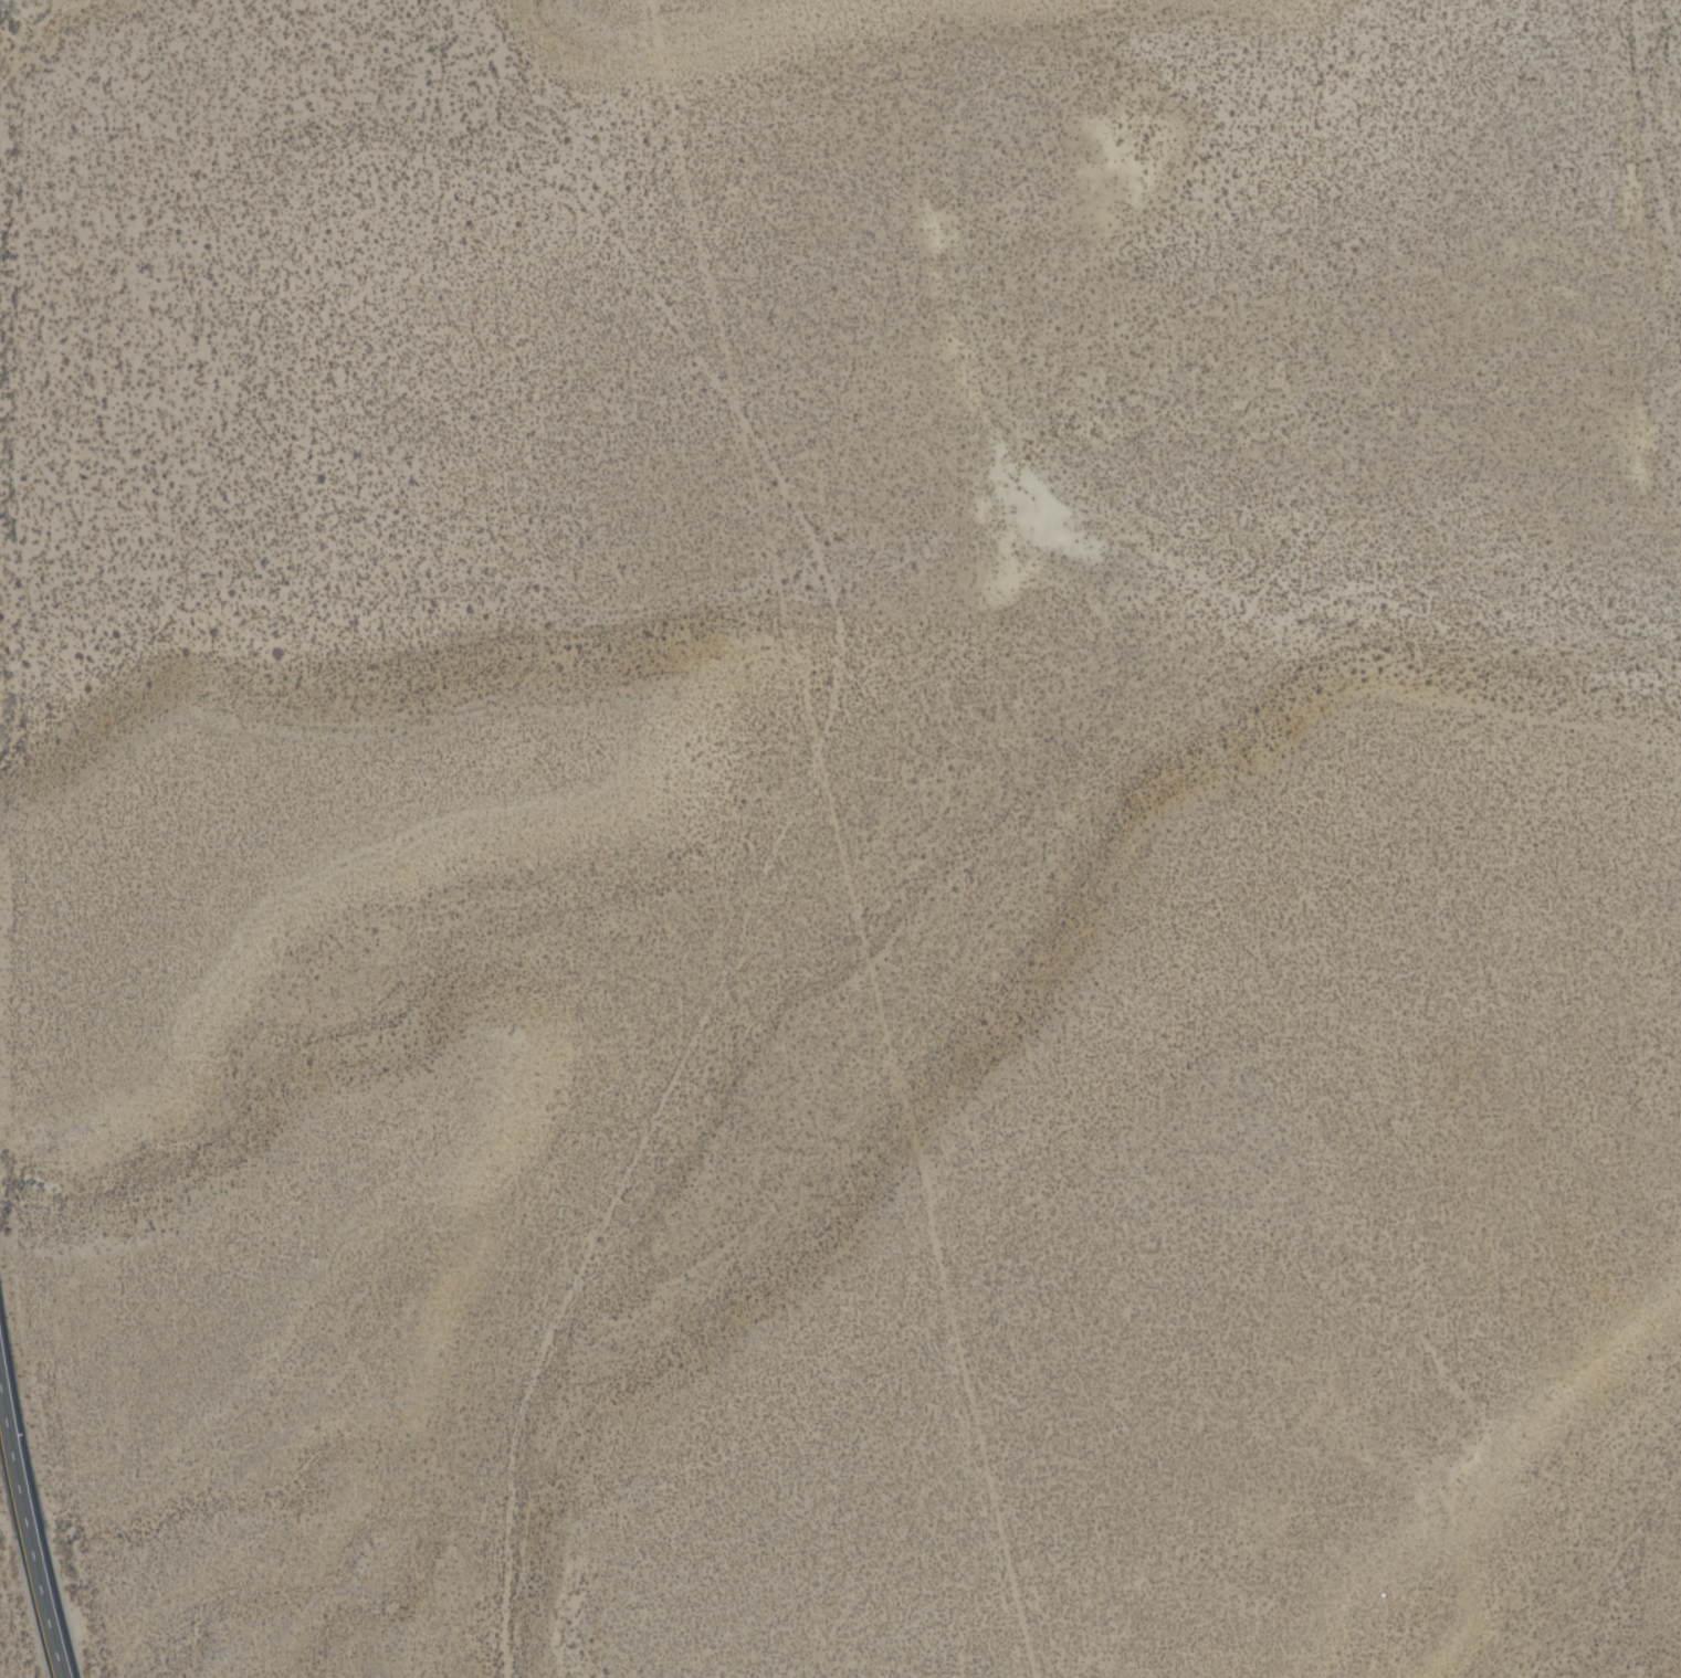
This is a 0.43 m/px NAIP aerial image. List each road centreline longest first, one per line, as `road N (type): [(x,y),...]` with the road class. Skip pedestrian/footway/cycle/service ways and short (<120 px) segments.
road 1 (trunk): [(65,1677),(0,1367)]

